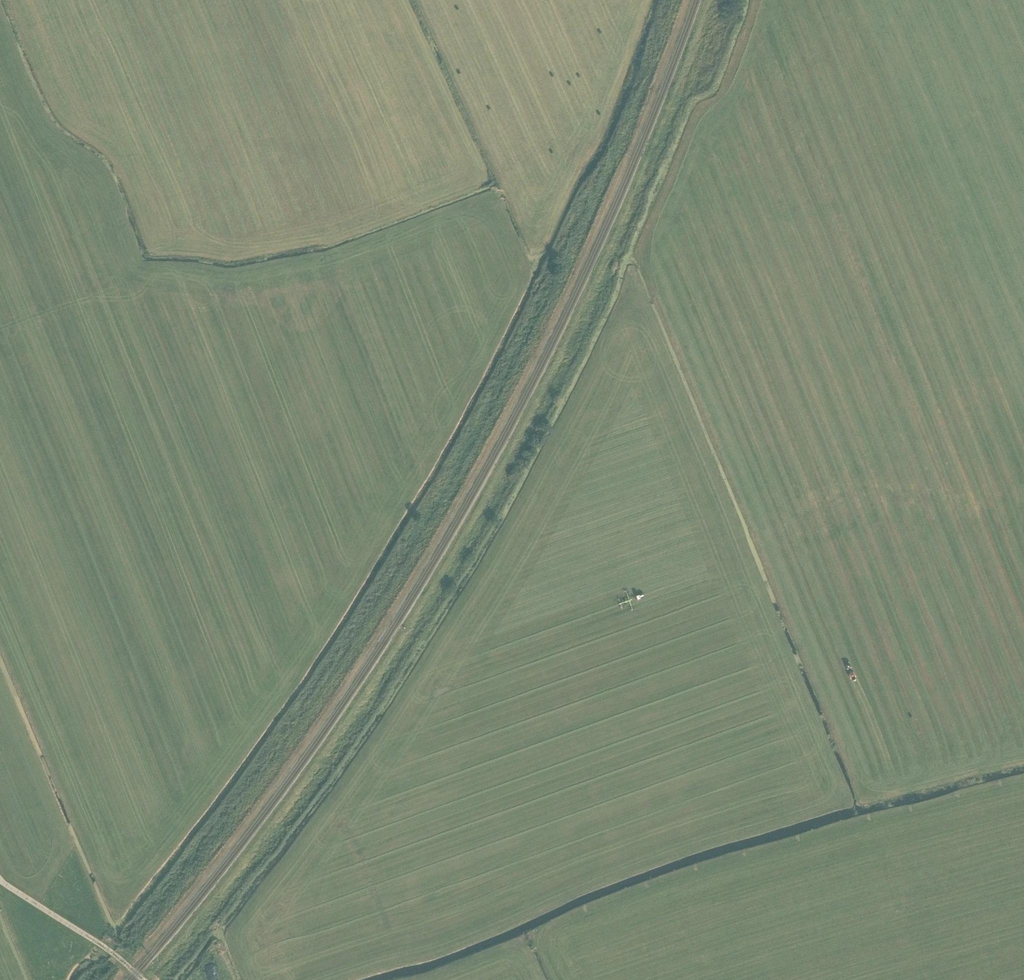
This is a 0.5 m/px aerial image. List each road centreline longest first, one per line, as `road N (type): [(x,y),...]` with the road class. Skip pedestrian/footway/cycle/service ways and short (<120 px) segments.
road 1 (track): [(0,879),(145,979)]

